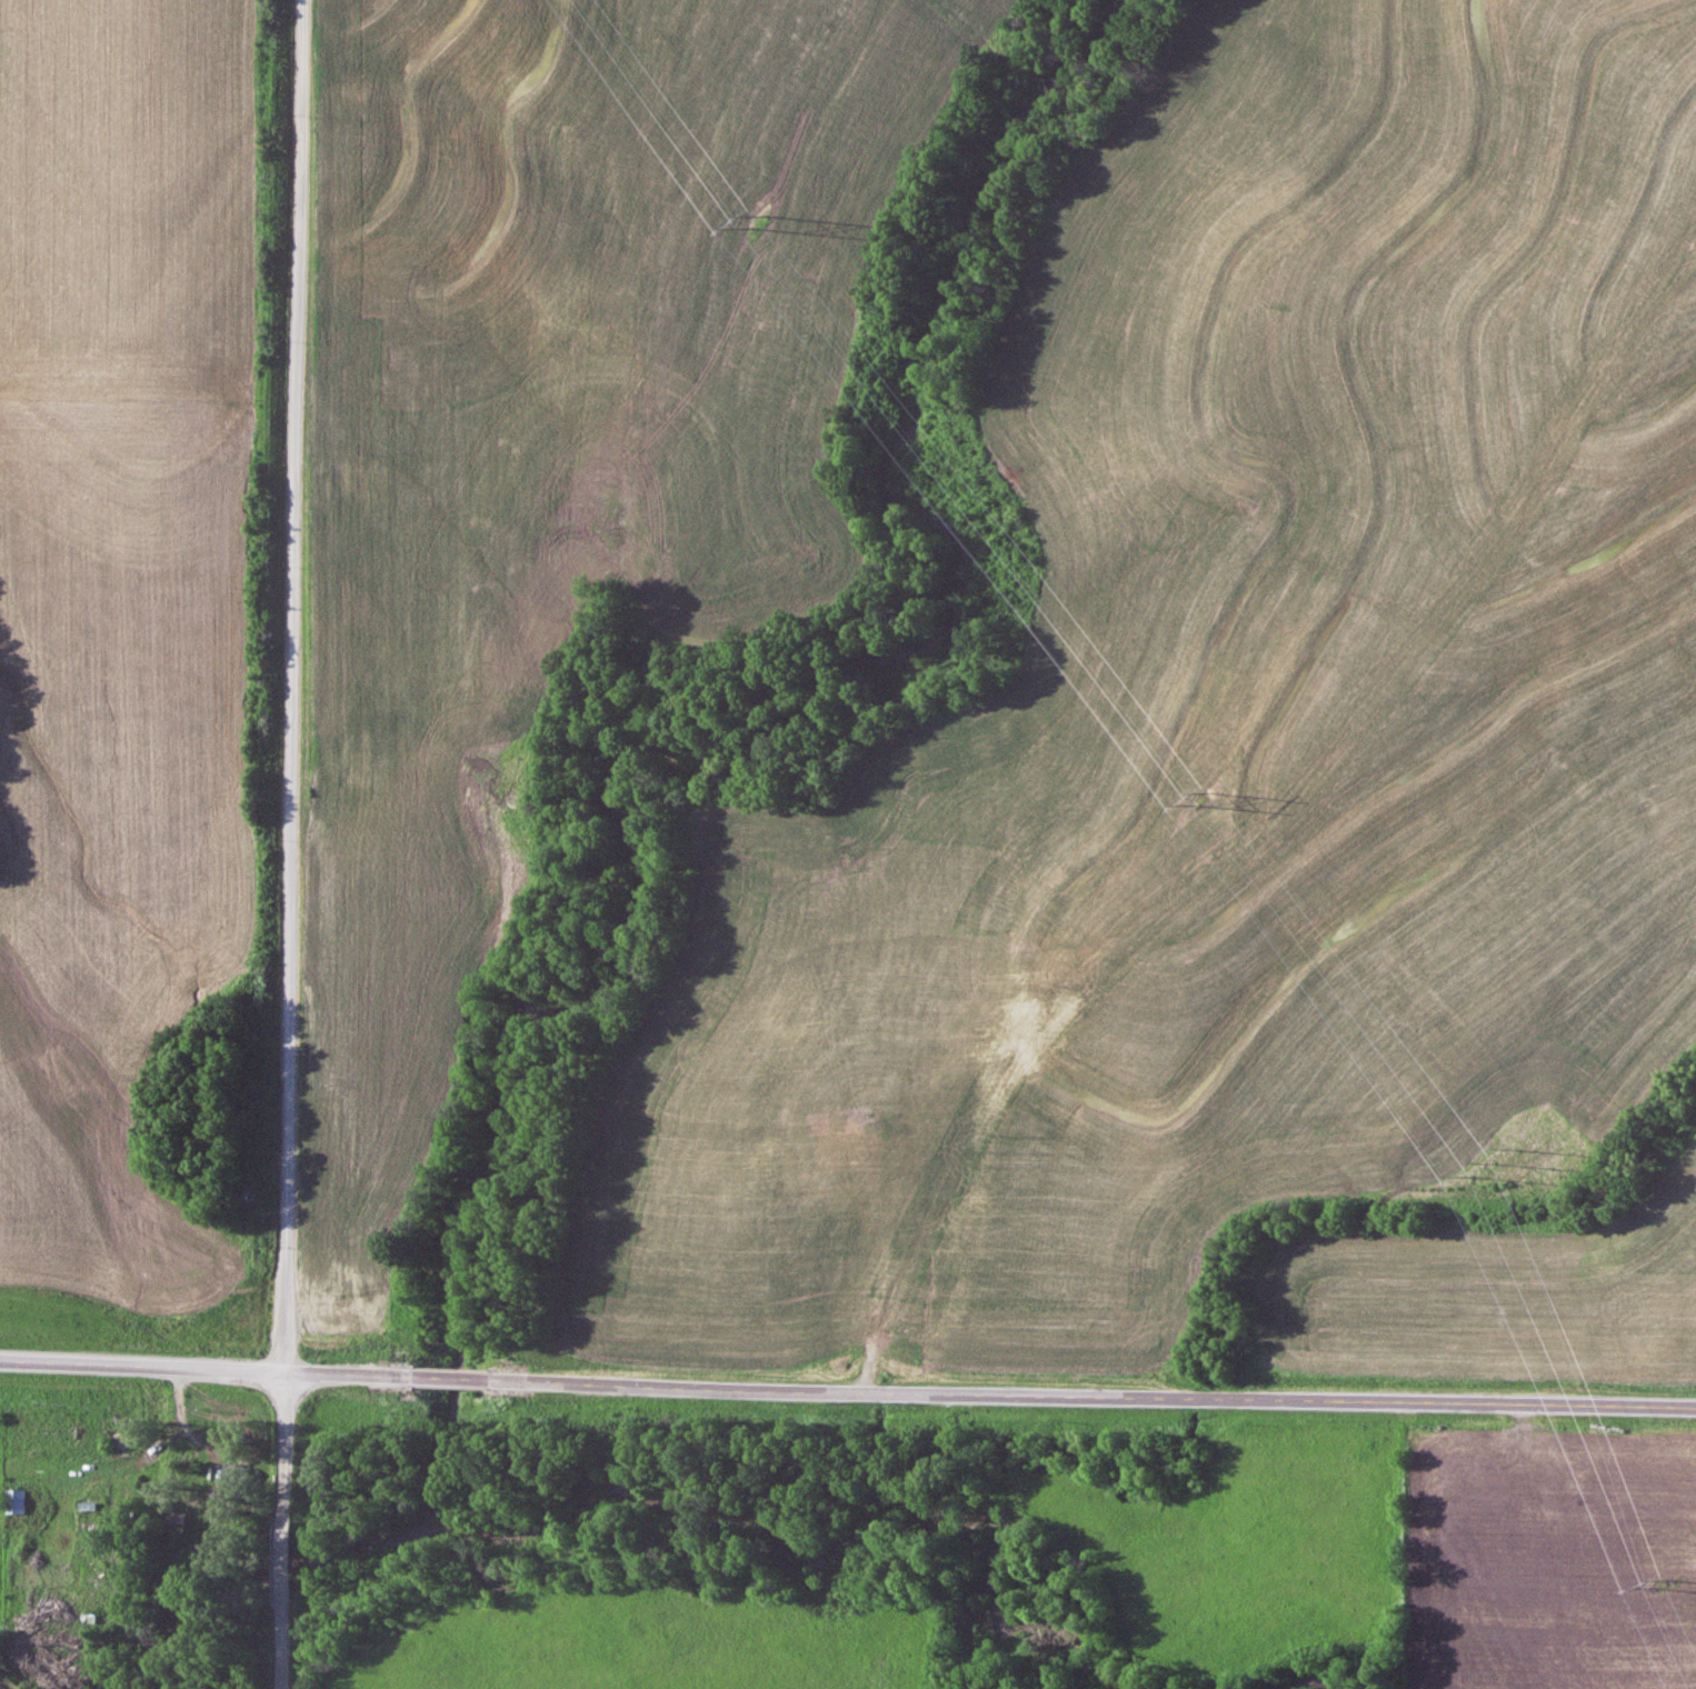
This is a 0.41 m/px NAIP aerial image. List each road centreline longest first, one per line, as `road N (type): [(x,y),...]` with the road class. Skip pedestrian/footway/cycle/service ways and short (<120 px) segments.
road 1 (secondary): [(1695,1409),(0,1366)]
road 2 (residential): [(285,1371),(303,0)]
road 3 (residential): [(286,1688),(285,1371)]

